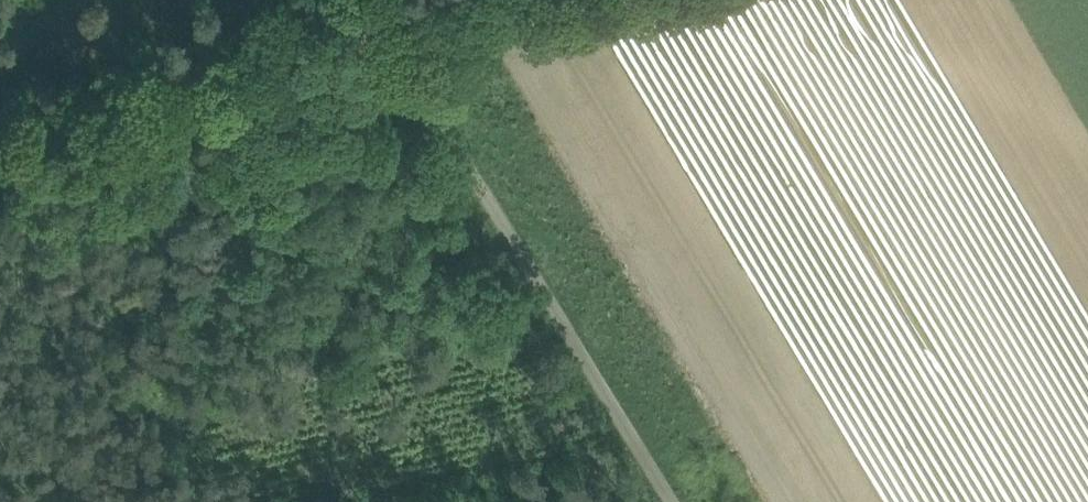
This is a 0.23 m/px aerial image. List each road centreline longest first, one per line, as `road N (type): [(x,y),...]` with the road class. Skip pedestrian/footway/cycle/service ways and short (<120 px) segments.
road 1 (unclassified): [(631,0),(419,53),(675,501)]
road 2 (track): [(419,53),(0,159)]

